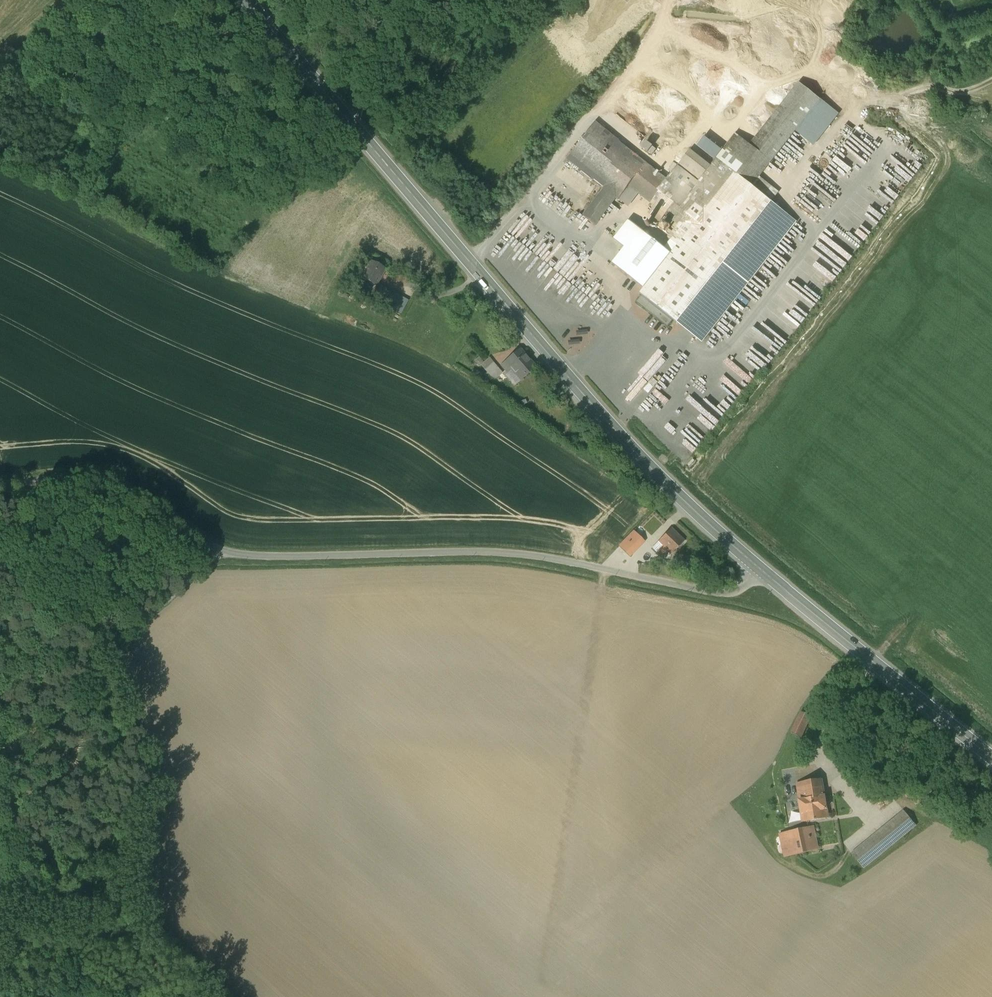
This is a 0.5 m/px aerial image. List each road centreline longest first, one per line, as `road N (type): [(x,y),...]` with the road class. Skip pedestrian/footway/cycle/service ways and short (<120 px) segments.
road 1 (residential): [(761,569),(748,583),(723,589),(505,551),(213,554),(105,480),(0,487)]
road 2 (secondary): [(250,0),(602,416),(761,569)]
road 3 (track): [(0,886),(15,813),(79,686),(98,657),(213,554)]
road 4 (secondary): [(761,569),(991,758)]

